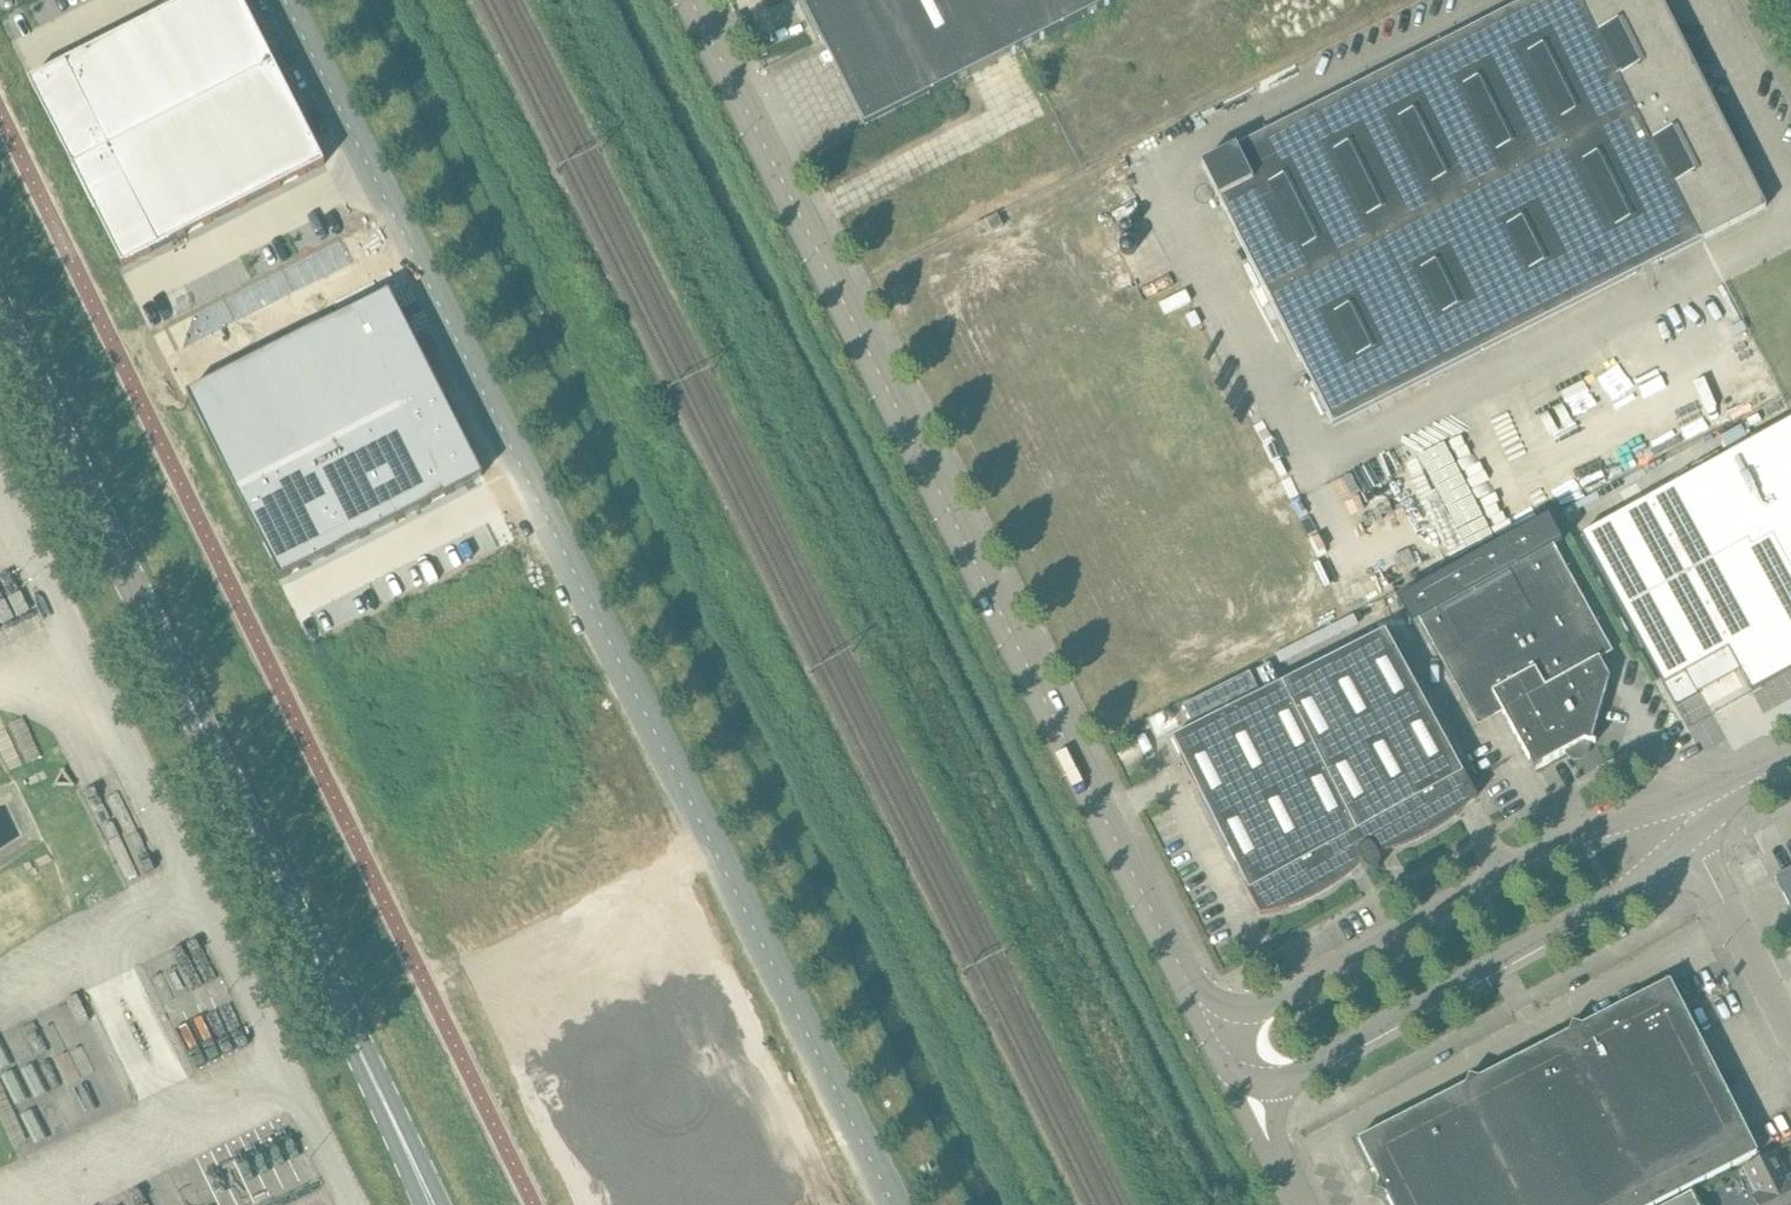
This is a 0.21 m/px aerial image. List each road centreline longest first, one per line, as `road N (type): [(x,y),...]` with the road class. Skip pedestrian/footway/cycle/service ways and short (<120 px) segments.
road 1 (unclassified): [(894,1204),(285,0)]
road 2 (tertiary): [(1195,997),(692,0)]
road 3 (secondary): [(0,318),(430,1204)]
road 4 (tertiary): [(1682,819),(1630,818),(1595,827),(1260,1004),(1195,997)]
road 5 (tertiary): [(1257,1087),(1284,1081),(1619,893),(1651,871),(1682,819)]
road 6 (unclassified): [(1790,1037),(1682,819)]
road 7 (unclassified): [(1301,1204),(1268,1140),(1257,1087)]
road 8 (tertiary): [(1790,760),(1682,819)]

